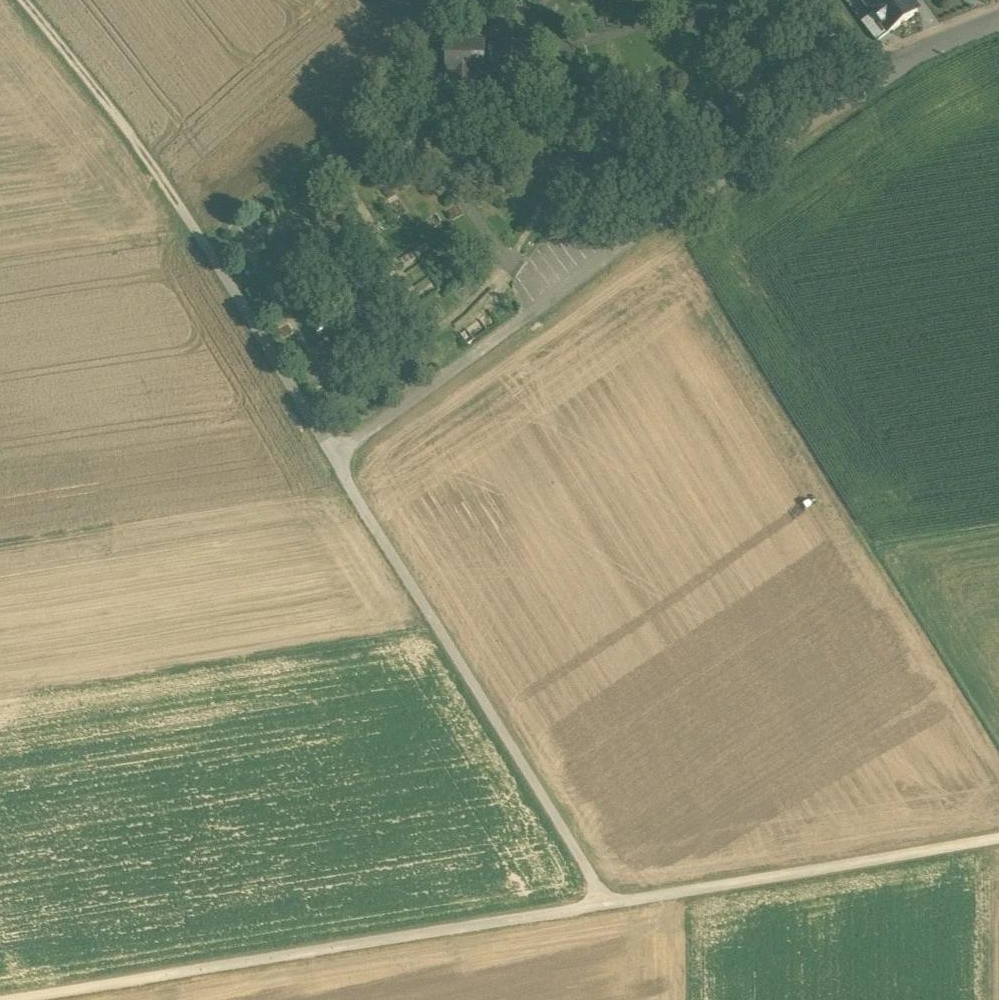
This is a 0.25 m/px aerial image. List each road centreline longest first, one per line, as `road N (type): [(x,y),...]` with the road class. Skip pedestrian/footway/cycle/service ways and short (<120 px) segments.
road 1 (track): [(34,999),(612,906)]
road 2 (track): [(334,456),(184,207),(26,0)]
road 3 (residential): [(998,28),(887,77),(533,320)]
road 4 (track): [(612,906),(334,456)]
road 5 (track): [(612,906),(998,838)]
road 6 (track): [(334,456),(533,320)]

